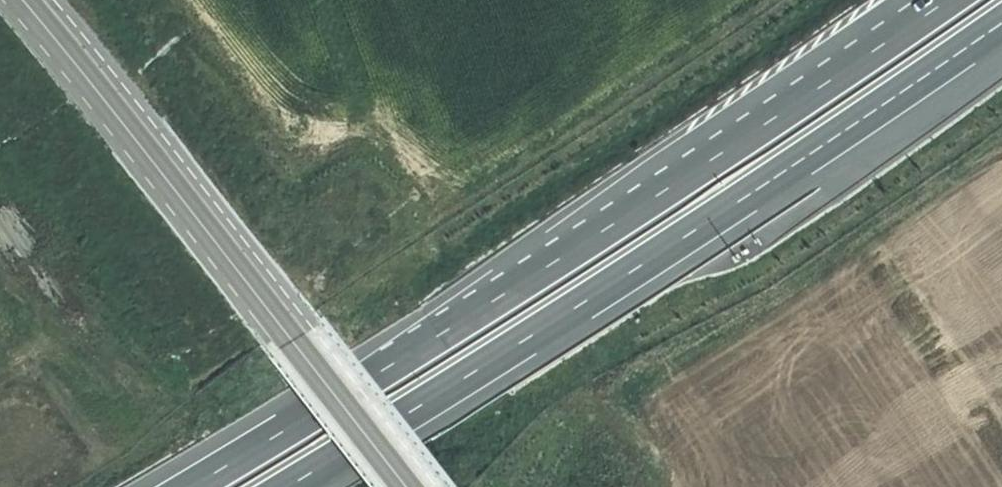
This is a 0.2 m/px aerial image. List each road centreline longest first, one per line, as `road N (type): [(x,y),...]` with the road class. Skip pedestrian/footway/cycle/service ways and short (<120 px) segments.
road 1 (motorway): [(942,0),(507,291),(194,486)]
road 2 (motorway): [(284,486),(878,109),(1001,21)]
road 3 (secondary): [(408,486),(19,0)]

